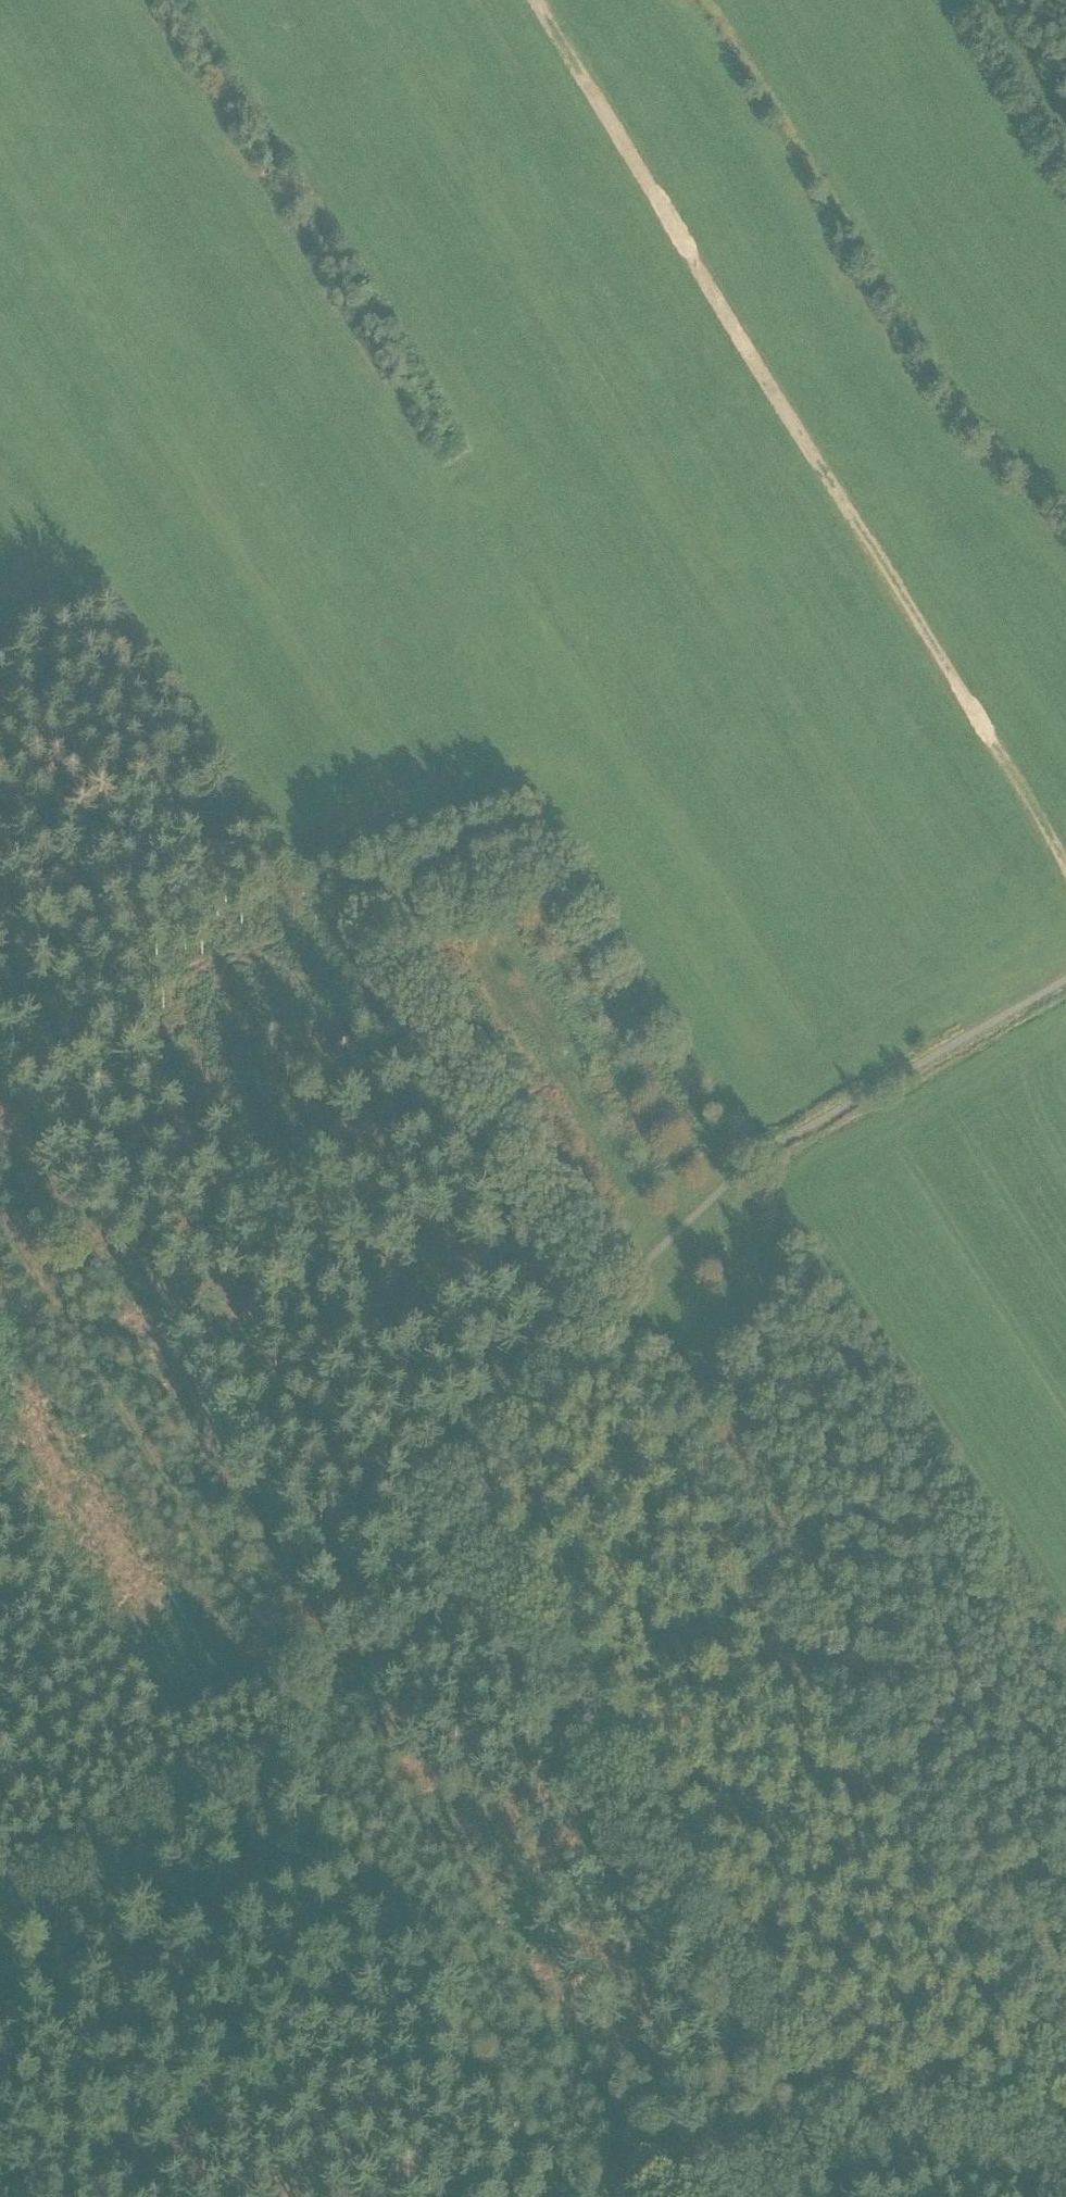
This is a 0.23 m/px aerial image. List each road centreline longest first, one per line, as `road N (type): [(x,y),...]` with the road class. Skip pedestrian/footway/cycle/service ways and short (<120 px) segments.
road 1 (track): [(0,1226),(624,2196)]
road 2 (track): [(1065,869),(532,0)]
road 3 (track): [(748,2196),(902,2123),(792,2074),(765,2048),(438,1520)]
road 4 (track): [(902,2123),(988,2144),(1065,2186)]

